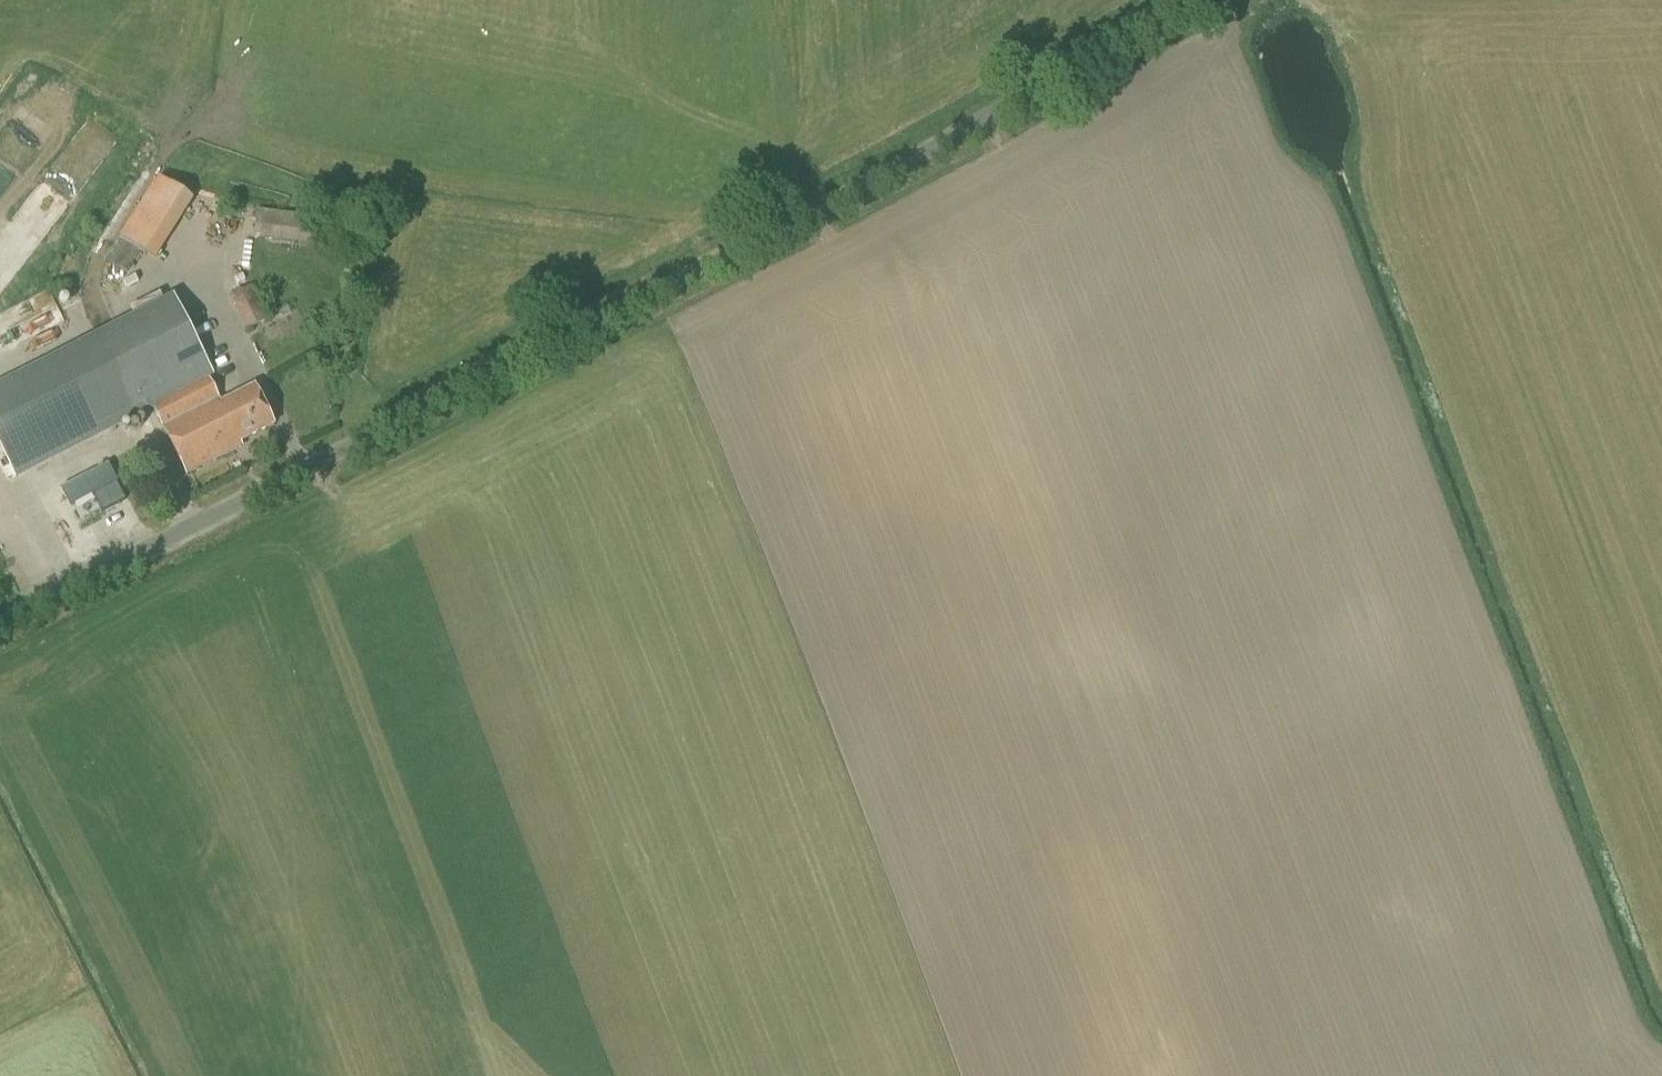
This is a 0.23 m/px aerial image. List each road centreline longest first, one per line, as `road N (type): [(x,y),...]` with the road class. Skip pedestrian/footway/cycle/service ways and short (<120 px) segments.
road 1 (unclassified): [(0,621),(660,288),(1190,0)]

